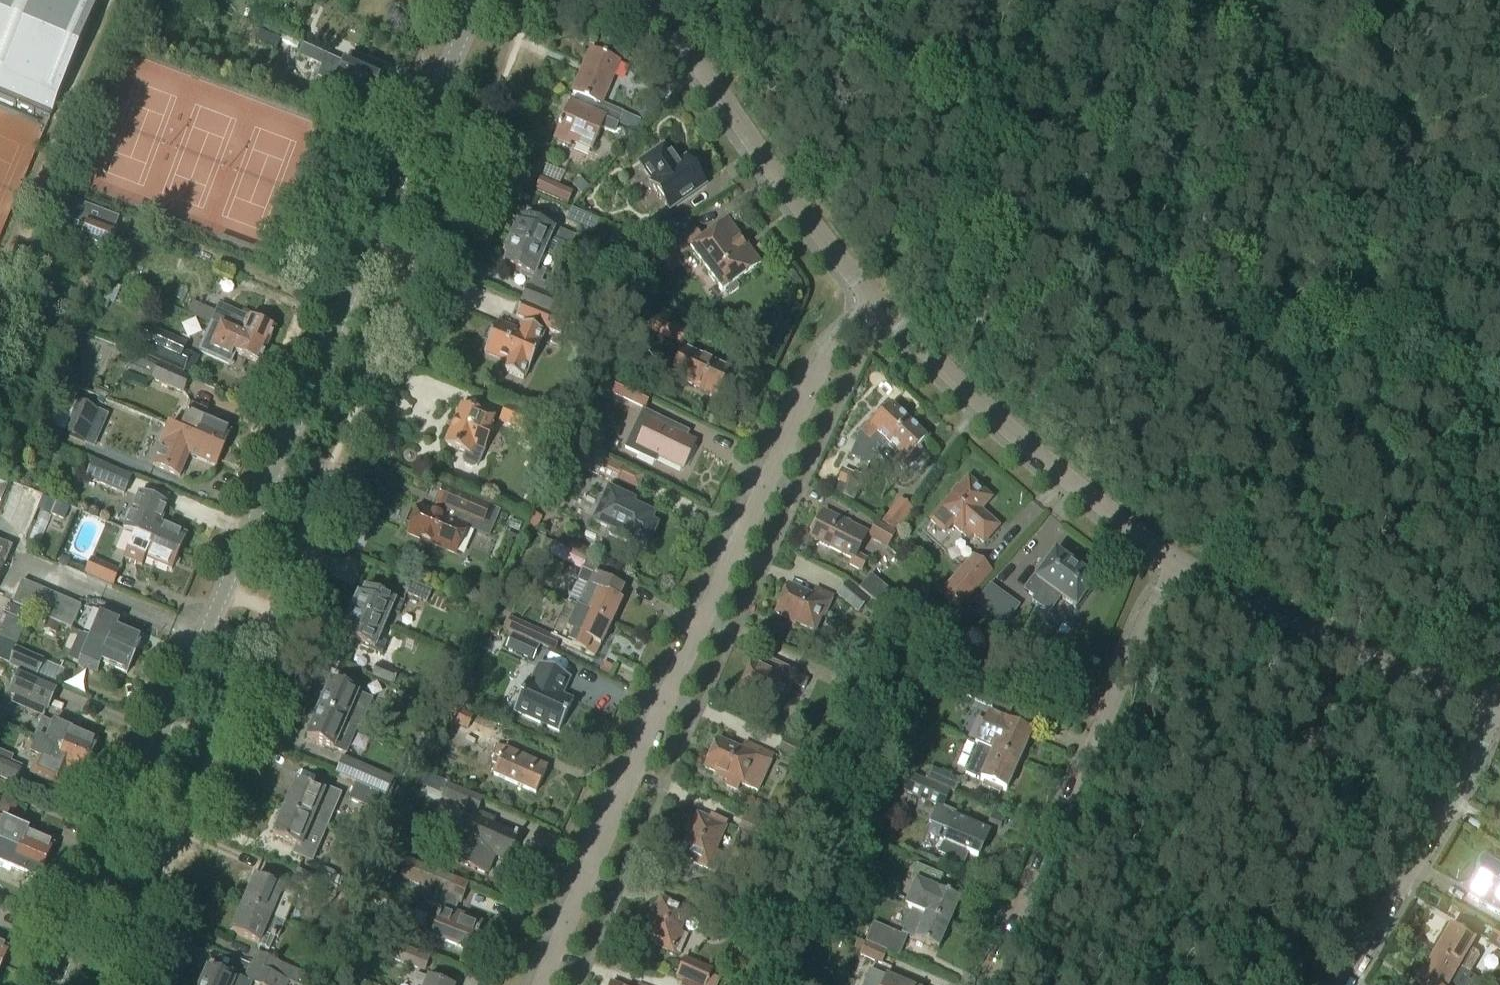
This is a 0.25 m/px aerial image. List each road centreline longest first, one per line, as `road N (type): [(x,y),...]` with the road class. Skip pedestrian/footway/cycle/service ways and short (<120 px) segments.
road 1 (residential): [(55,984),(475,0)]
road 2 (residential): [(542,984),(822,354),(876,307)]
road 3 (residential): [(989,984),(1145,616),(1179,564)]
road 4 (residential): [(1179,564),(967,395),(876,307)]
road 5 (residential): [(876,307),(650,0)]
road 6 (track): [(1499,229),(1228,0)]
road 7 (residential): [(1490,706),(1351,653),(1179,564)]
road 8 (residential): [(1343,984),(1470,768),(1490,706)]

